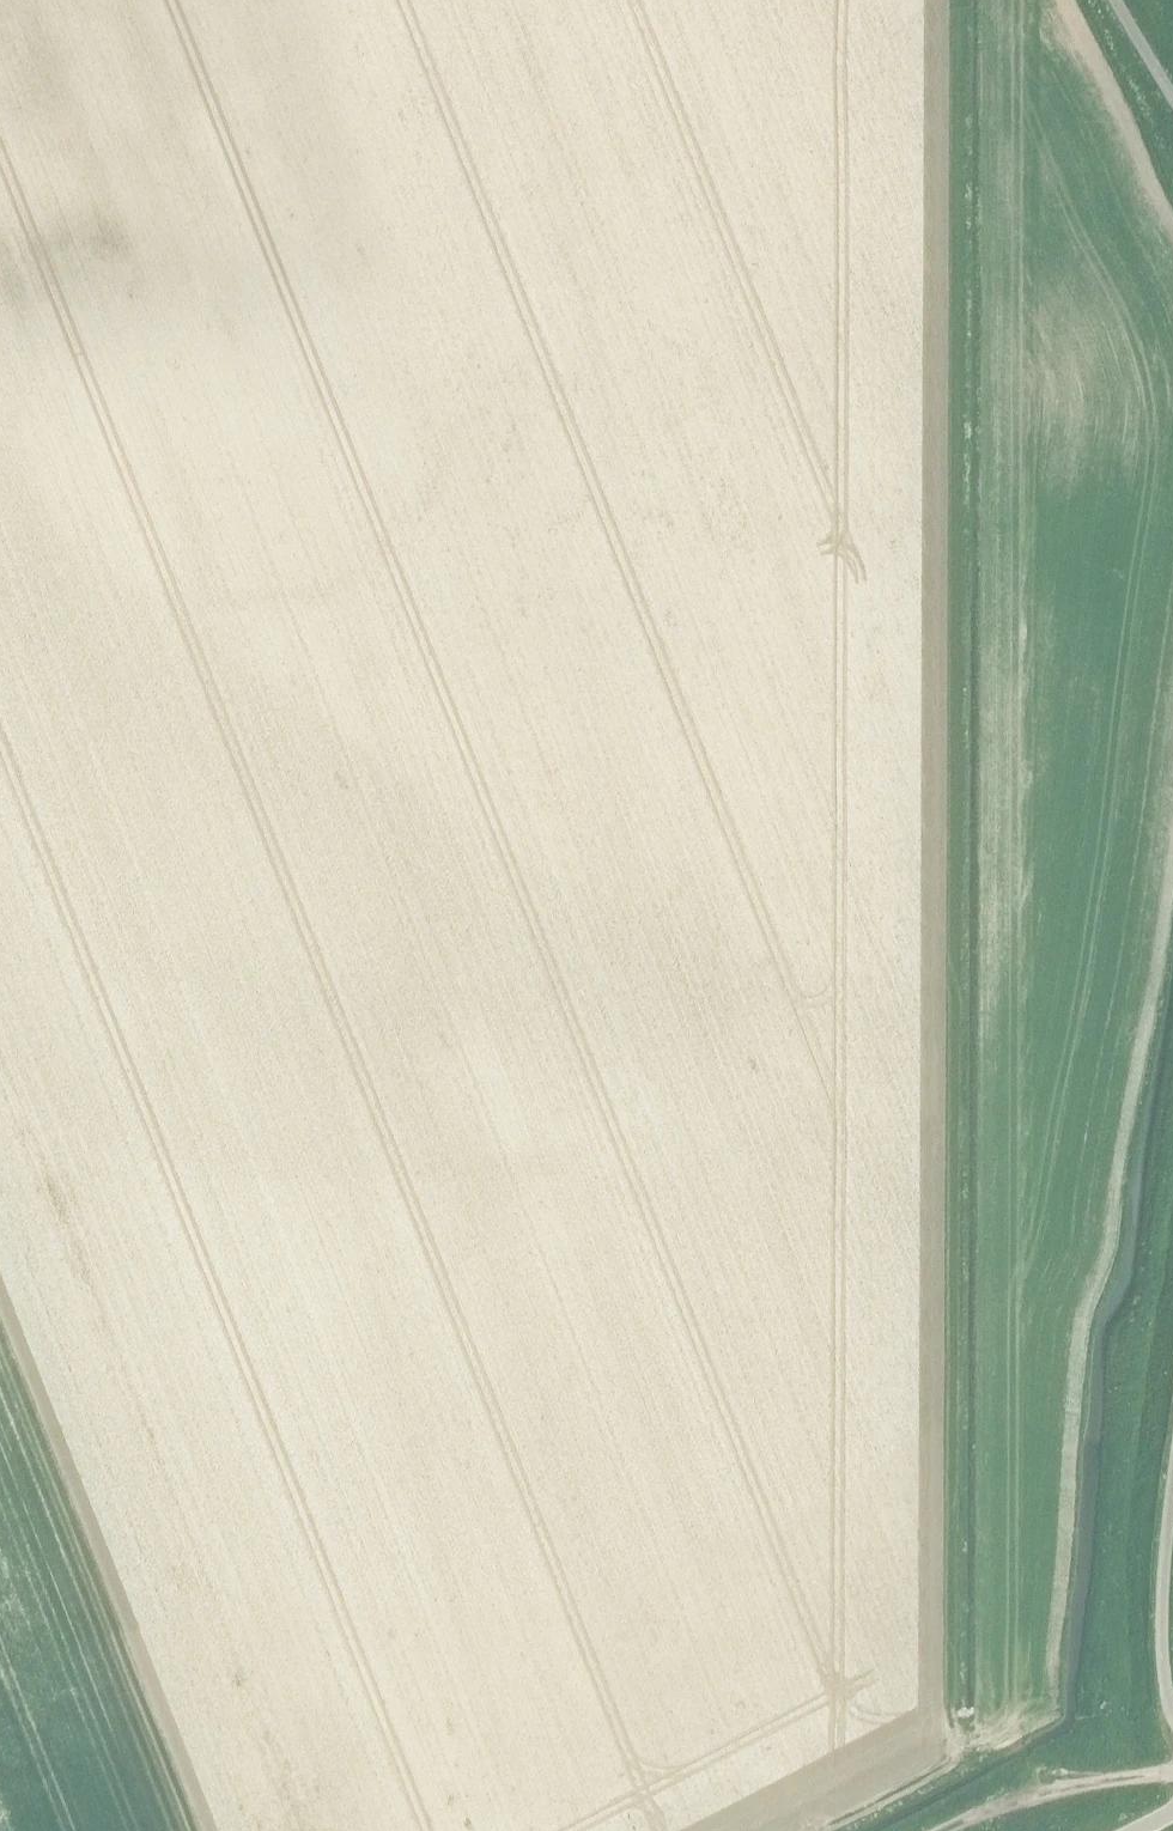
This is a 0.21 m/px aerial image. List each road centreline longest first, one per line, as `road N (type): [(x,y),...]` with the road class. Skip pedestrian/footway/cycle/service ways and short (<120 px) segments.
road 1 (unclassified): [(1172,1709),(1165,1676),(1172,1472)]

